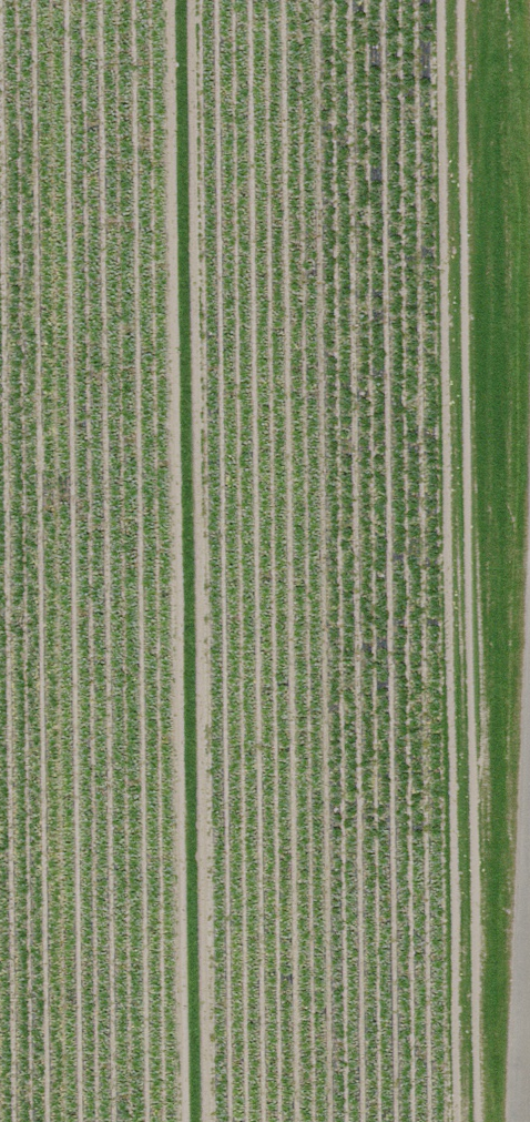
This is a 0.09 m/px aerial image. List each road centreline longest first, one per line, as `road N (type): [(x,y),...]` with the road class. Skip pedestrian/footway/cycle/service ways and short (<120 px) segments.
road 1 (track): [(502,1121),(529,306)]
road 2 (unclassified): [(525,1121),(529,991)]

